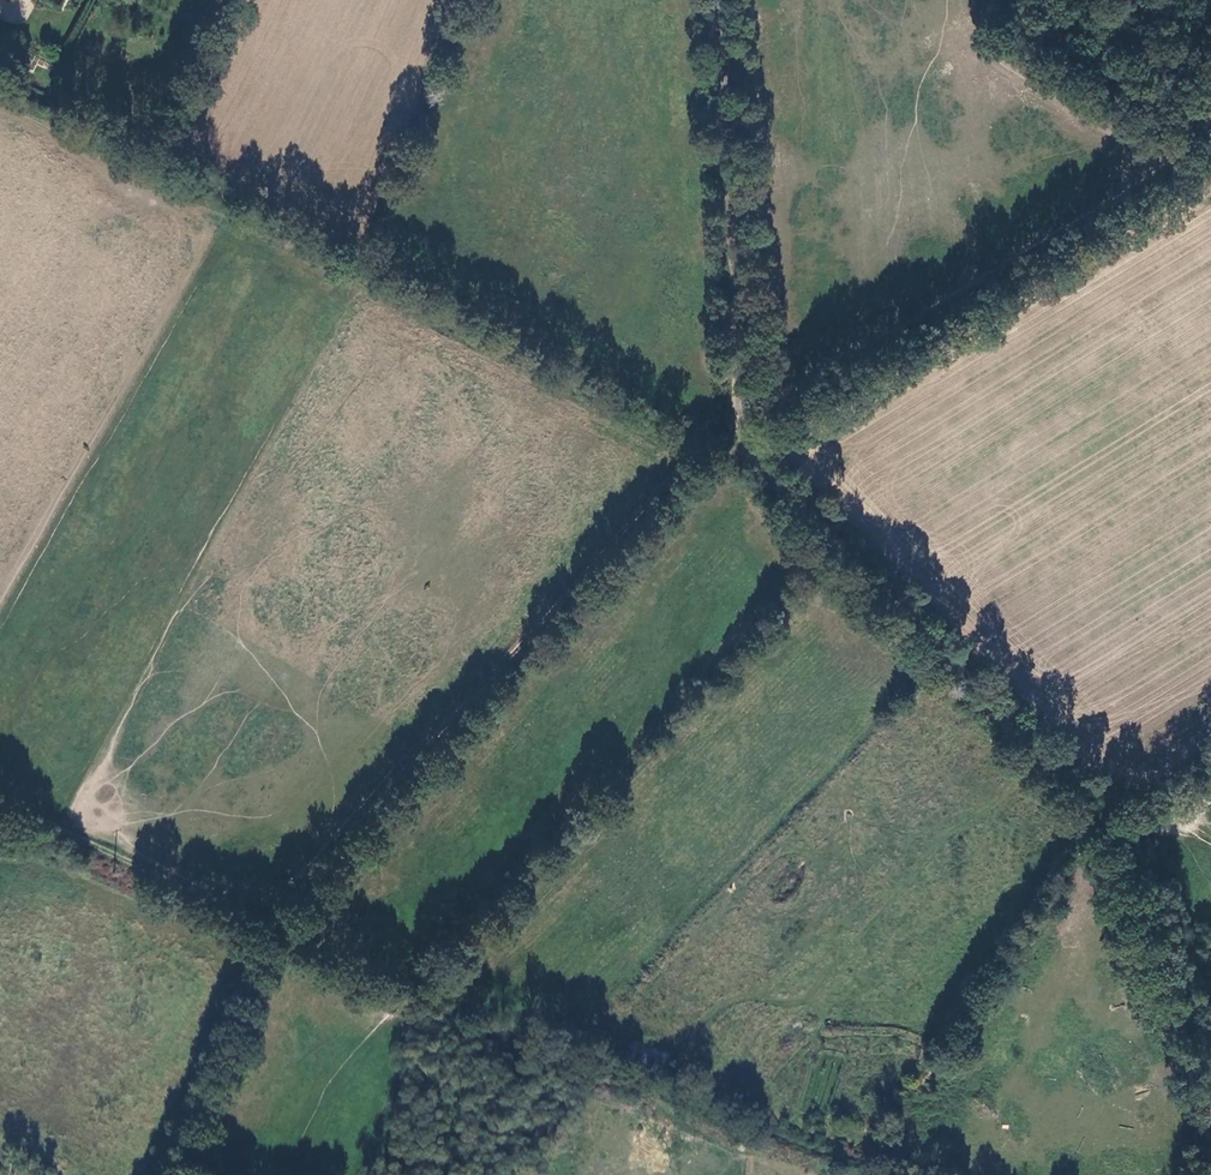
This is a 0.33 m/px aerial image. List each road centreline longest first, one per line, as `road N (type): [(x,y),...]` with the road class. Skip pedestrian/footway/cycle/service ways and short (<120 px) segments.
road 1 (track): [(1210,145),(741,421),(582,571),(271,907),(128,868),(0,797)]
road 2 (track): [(1210,1046),(1123,841),(923,619),(760,463),(741,421),(721,0)]

